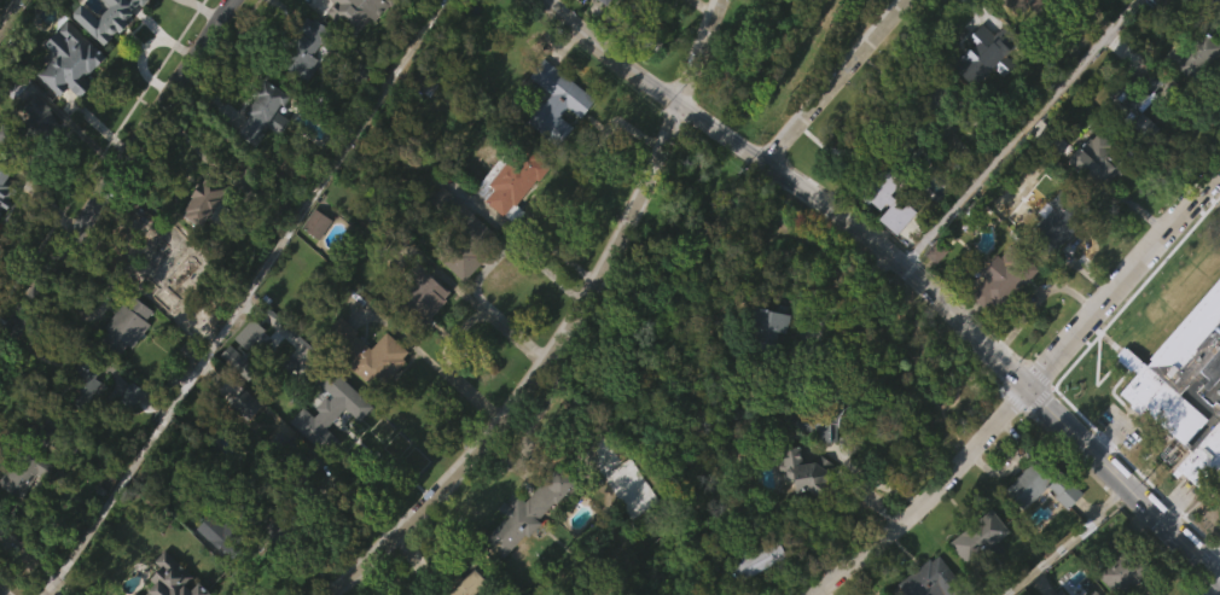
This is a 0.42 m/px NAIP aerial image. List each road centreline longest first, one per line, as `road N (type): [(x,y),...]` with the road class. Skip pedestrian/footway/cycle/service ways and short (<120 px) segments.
road 1 (residential): [(321,594),(426,509),(552,357),(616,250),(682,105)]
road 2 (tertiary): [(1029,385),(904,263),(617,63),(551,0)]
road 3 (tertiary): [(0,355),(236,0)]
road 4 (residential): [(810,594),(935,486),(1029,385)]
road 5 (residential): [(1029,385),(1219,163)]
road 6 (tertiary): [(1219,575),(1029,385)]
road 7 (residential): [(762,158),(908,0)]

